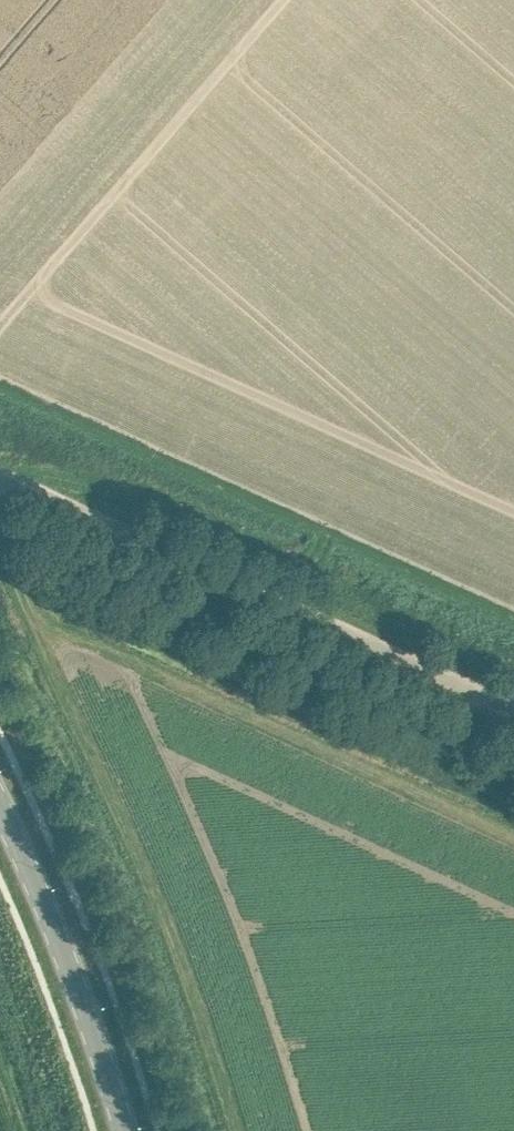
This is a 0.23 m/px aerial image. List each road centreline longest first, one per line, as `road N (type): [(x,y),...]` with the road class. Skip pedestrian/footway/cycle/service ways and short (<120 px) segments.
road 1 (unclassified): [(0,490),(513,726)]
road 2 (secondary): [(121,1130),(56,936),(0,810)]

